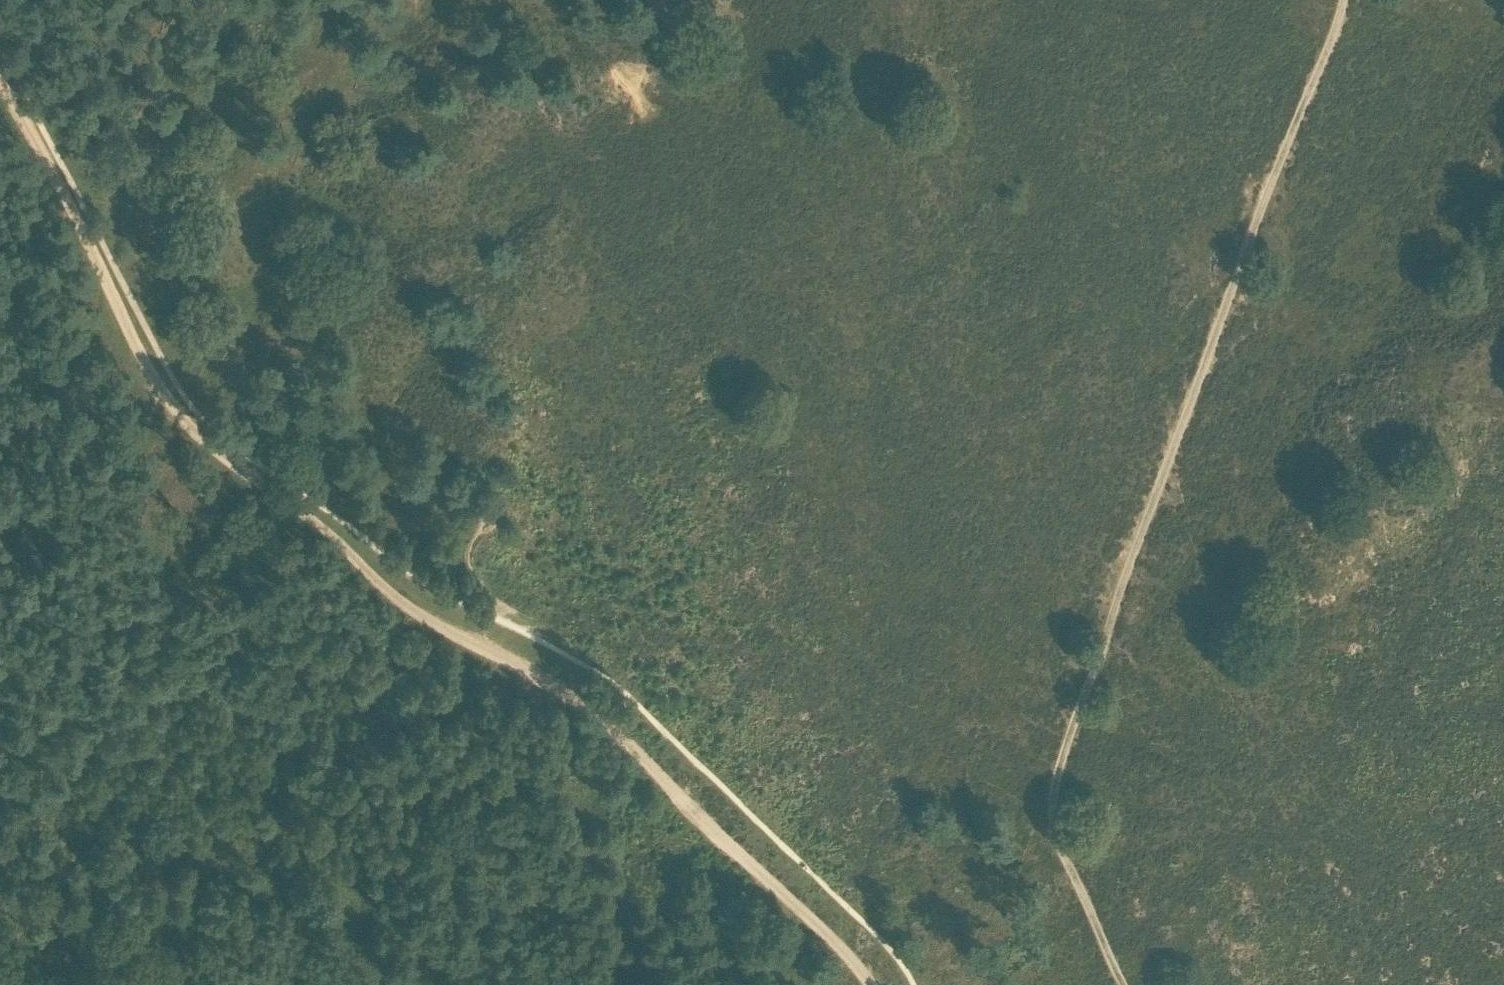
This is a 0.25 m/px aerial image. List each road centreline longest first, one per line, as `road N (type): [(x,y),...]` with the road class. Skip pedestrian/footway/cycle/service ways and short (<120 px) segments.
road 1 (track): [(0,78),(157,381),(202,438),(301,511),(392,595),(567,693),(616,731),(870,984)]
road 2 (track): [(1120,984),(1055,832),(1051,799),(1263,197),(1344,0)]

